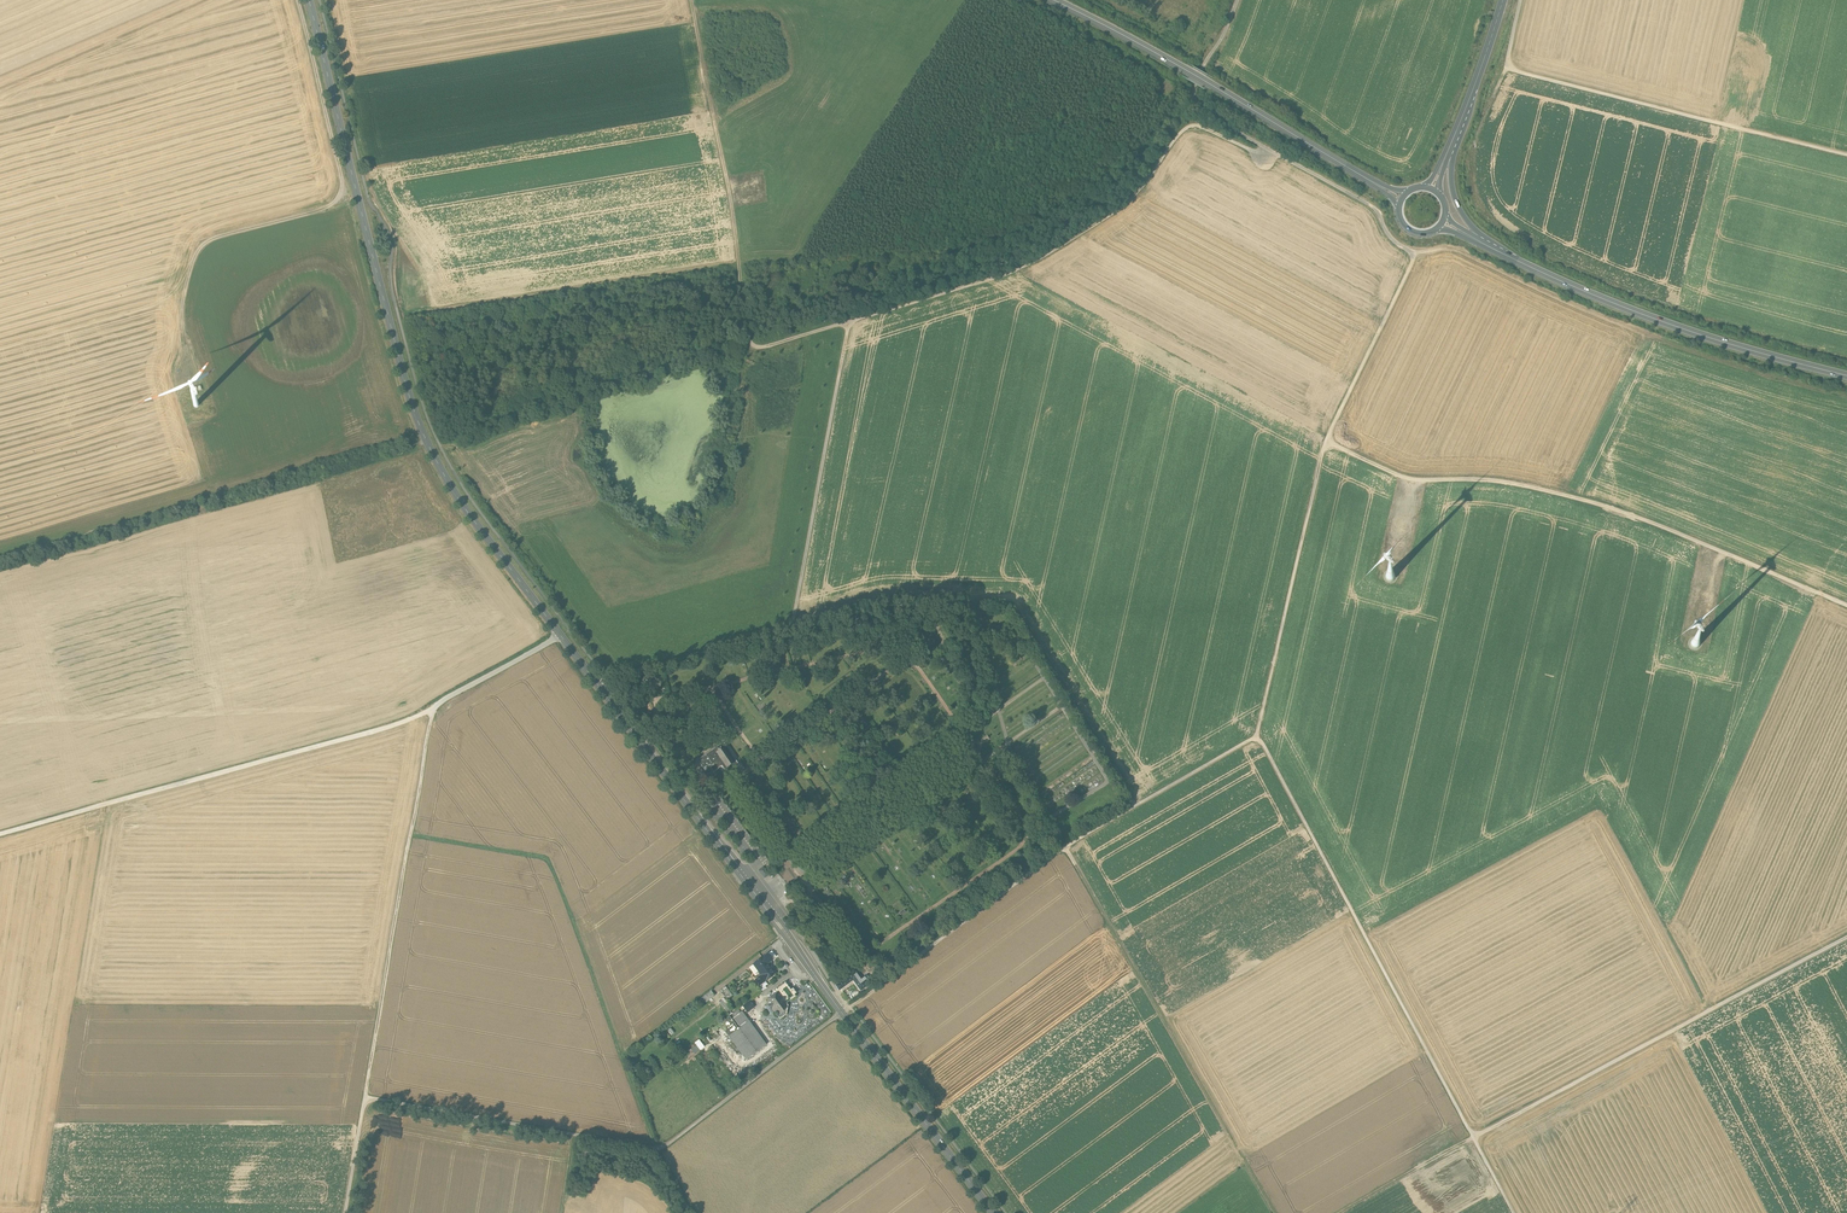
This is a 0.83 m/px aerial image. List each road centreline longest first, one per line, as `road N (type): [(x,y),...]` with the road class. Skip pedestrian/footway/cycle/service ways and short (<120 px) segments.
road 1 (secondary): [(309,0),(405,384),(445,475),(992,1212)]
road 2 (track): [(364,1098),(666,1146),(1065,847),(1257,735)]
road 3 (track): [(1270,150),(1258,158),(1188,124),(1129,201),(1051,251),(1007,273),(762,346),(750,340),(692,0)]
road 4 (track): [(1135,806),(1030,633),(1001,602),(882,603),(595,681)]
road 5 (track): [(1846,937),(1340,1212)]
road 6 (track): [(1846,605),(1630,513),(1505,481),(1415,479),(1327,441)]
road 7 (track): [(1513,1212),(1257,735)]
road 8 (track): [(1364,932),(1597,810),(1708,1010)]
road 9 (track): [(1846,360),(1669,308),(1524,245),(1473,195),(1474,135)]
road 10 (track): [(1414,252),(1450,247),(1696,354),(1846,395)]
road 11 (track): [(0,835),(432,711)]
road 12 (track): [(655,1149),(548,860),(411,835)]
road 13 (track): [(1065,847),(1278,1212)]
road 14 (track): [(432,711),(364,1098)]
road 15 (primary): [(1054,0),(1384,188)]
road 16 (track): [(1237,0),(1201,68),(1195,100),(1367,202),(1414,252)]
road 17 (track): [(1506,69),(1846,155)]
road 18 (primary): [(1517,261),(1692,332),(1846,376)]
road 19 (track): [(791,627),(850,321)]
road 20 (track): [(1327,441),(1257,735)]
road 21 (track): [(1414,252),(1327,441)]
road 22 (primary): [(1517,261),(1456,202),(1451,169),(1462,123)]
road 23 (track): [(432,711),(561,635)]
road 24 (track): [(1520,0),(1506,69),(1474,135)]
road 25 (primary): [(1462,123),(1503,0)]

